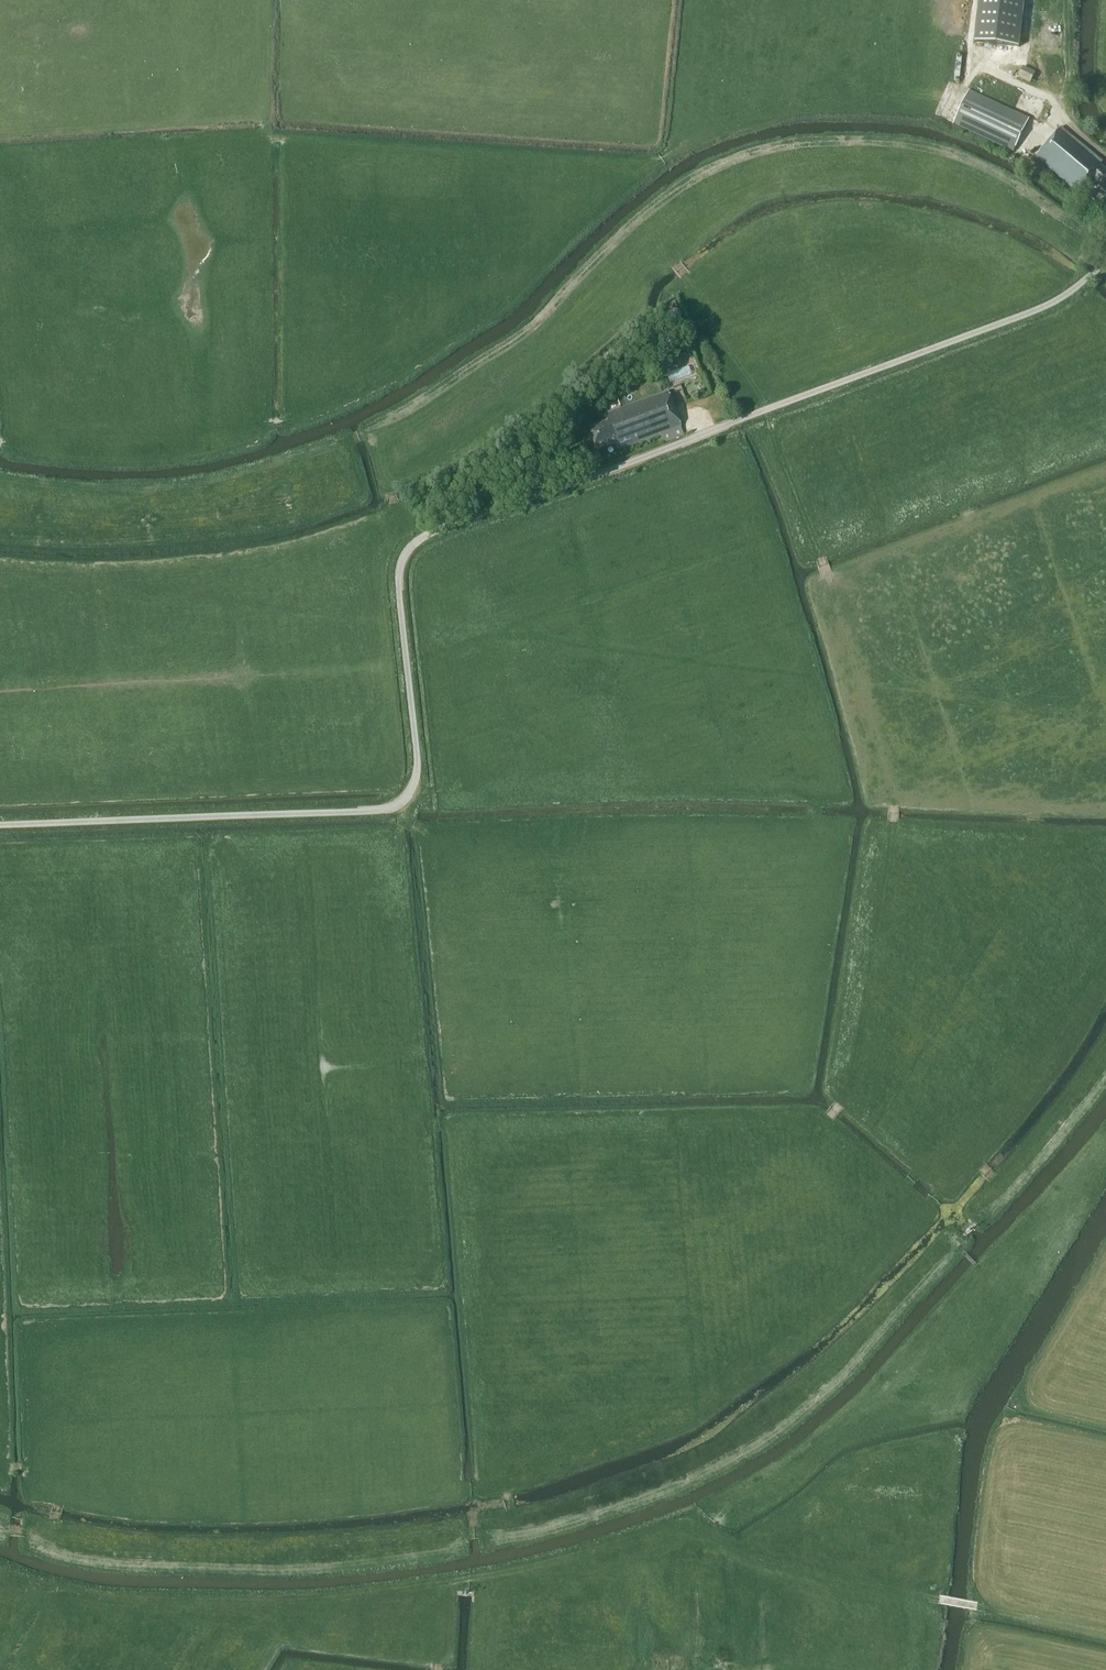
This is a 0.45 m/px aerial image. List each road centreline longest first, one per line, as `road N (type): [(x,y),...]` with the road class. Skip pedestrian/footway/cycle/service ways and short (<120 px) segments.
road 1 (unclassified): [(0,824),(396,805),(413,784),(416,740),(398,592),(405,556),(419,538),(1039,309),(1105,260)]

